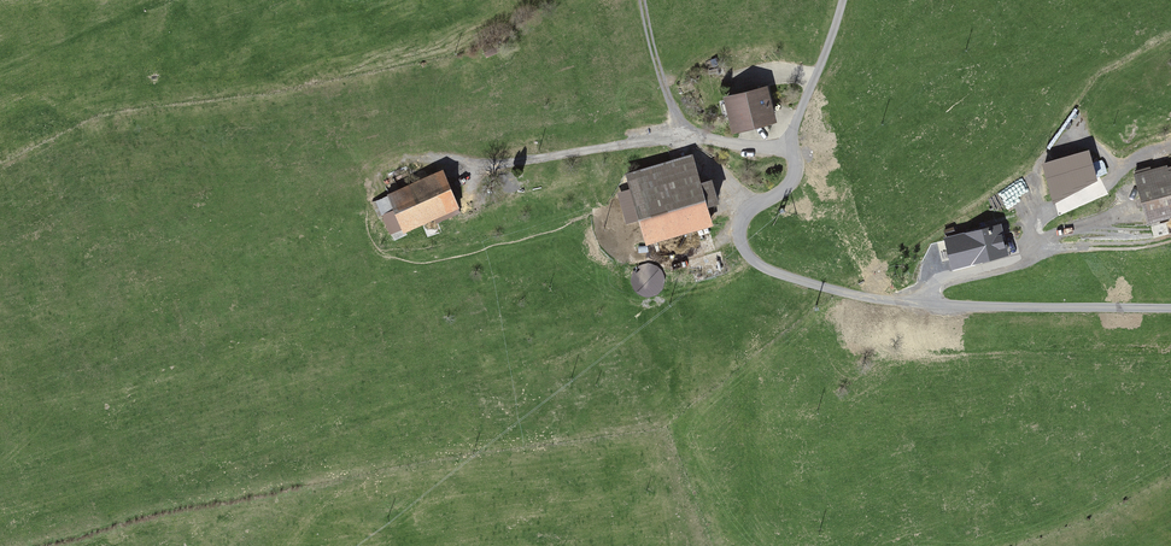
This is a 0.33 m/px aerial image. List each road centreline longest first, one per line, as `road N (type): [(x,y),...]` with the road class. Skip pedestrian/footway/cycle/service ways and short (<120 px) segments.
road 1 (unclassified): [(843,0),(795,127),(793,180),(740,225),(751,258),(778,274),(871,298),(1170,310)]
road 2 (track): [(454,169),(688,132)]
road 3 (track): [(644,0),(688,132)]

